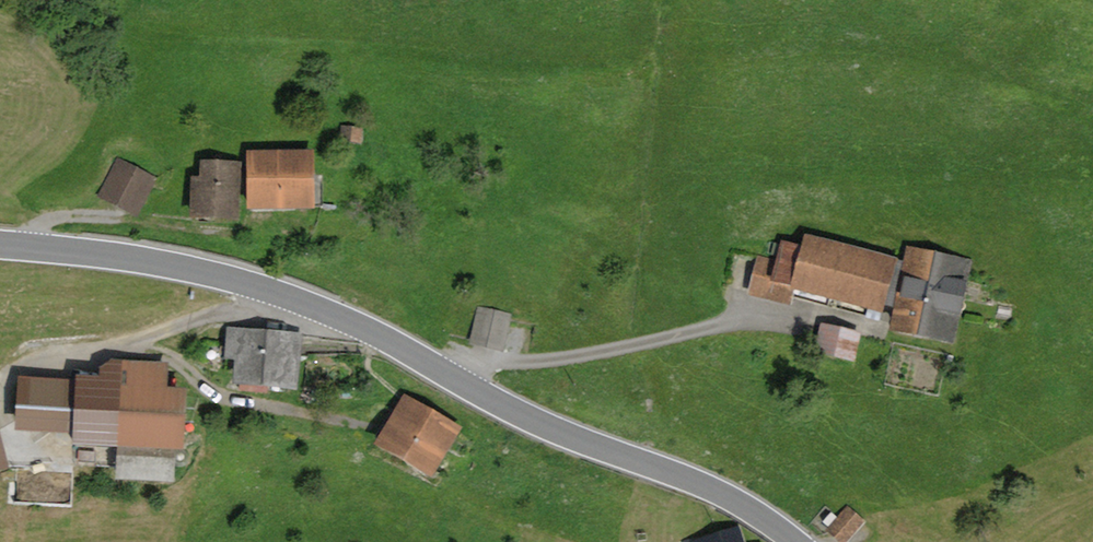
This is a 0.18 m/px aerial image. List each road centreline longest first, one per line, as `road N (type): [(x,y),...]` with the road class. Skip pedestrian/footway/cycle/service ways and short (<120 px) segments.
road 1 (tertiary): [(798,541),(705,486),(517,412),(322,306),(143,260),(0,243)]
road 2 (track): [(826,318),(730,326),(565,360),(475,362),(453,380)]
road 3 (track): [(322,306),(224,312),(55,373),(15,375),(0,391),(3,417)]
road 4 (track): [(363,426),(222,392),(161,338)]
road 5 (track): [(237,231),(72,219),(46,226),(34,247)]

